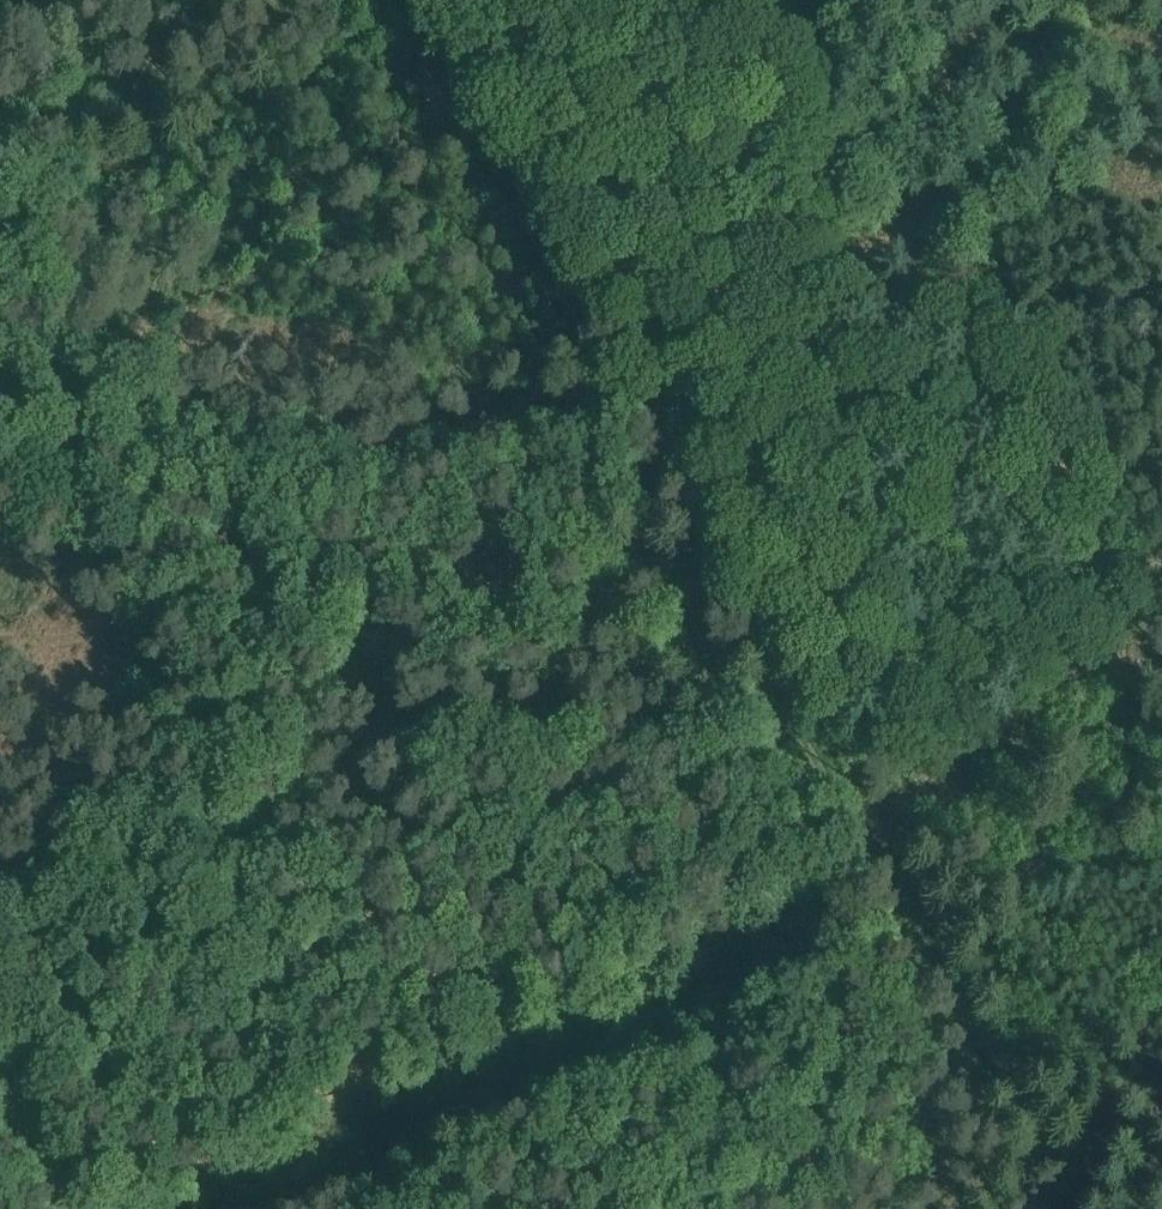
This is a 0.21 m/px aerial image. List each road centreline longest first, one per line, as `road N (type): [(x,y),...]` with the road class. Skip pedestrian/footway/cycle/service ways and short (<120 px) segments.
road 1 (track): [(415,0),(824,770)]
road 2 (track): [(824,770),(1058,1208)]

